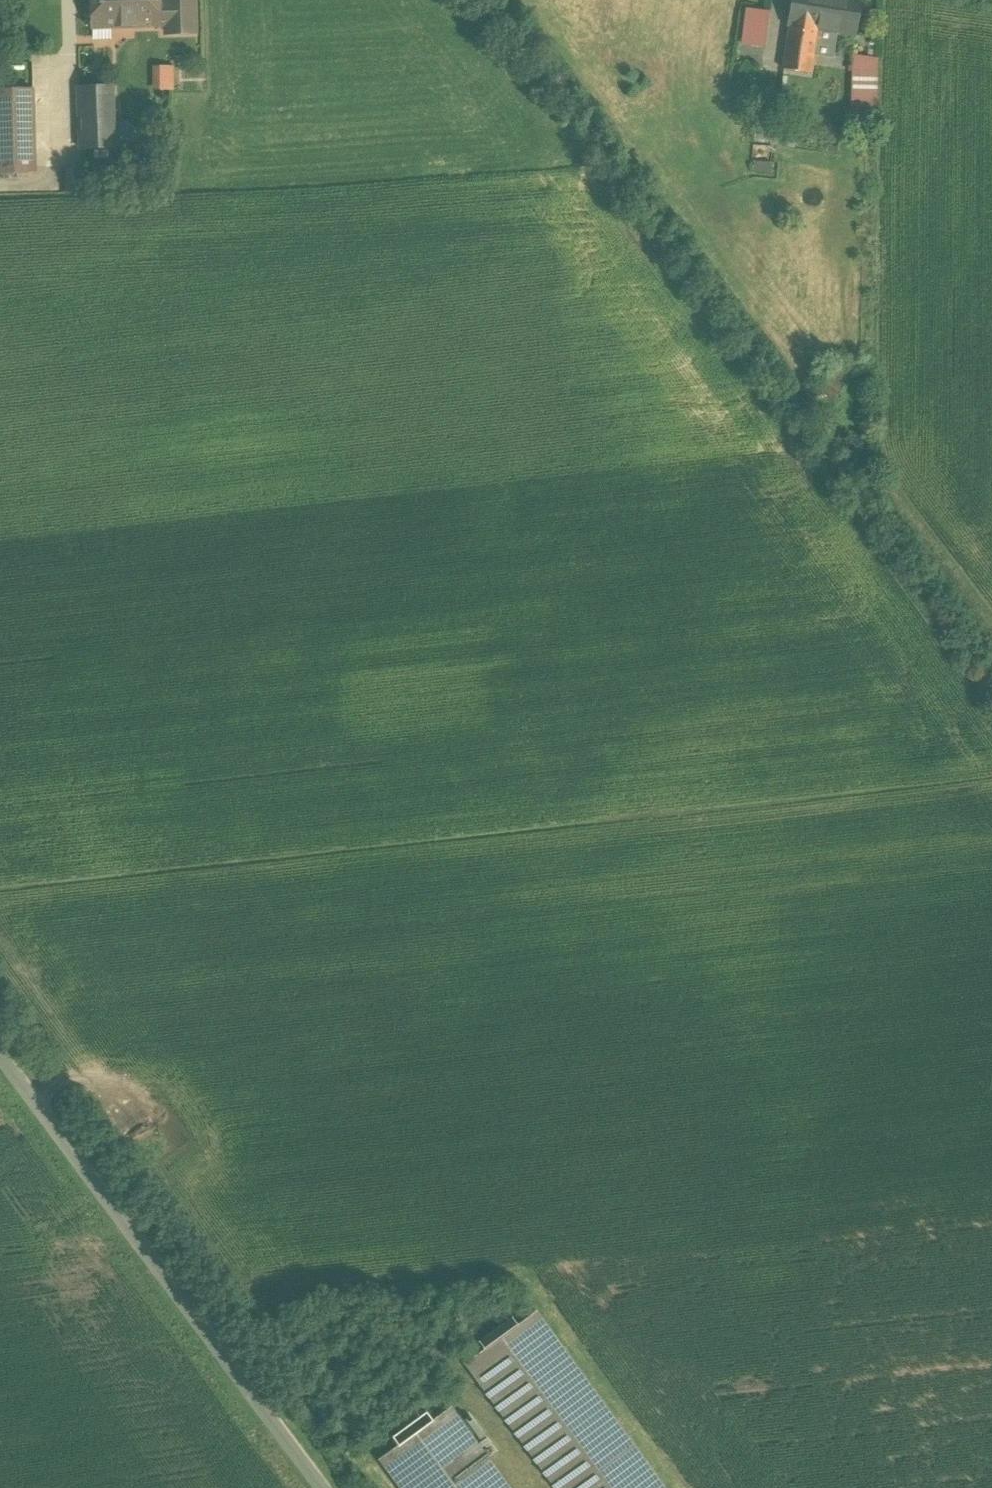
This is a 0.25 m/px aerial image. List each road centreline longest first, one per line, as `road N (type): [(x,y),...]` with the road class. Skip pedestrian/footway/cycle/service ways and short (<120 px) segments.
road 1 (unclassified): [(0,1060),(319,1487)]

